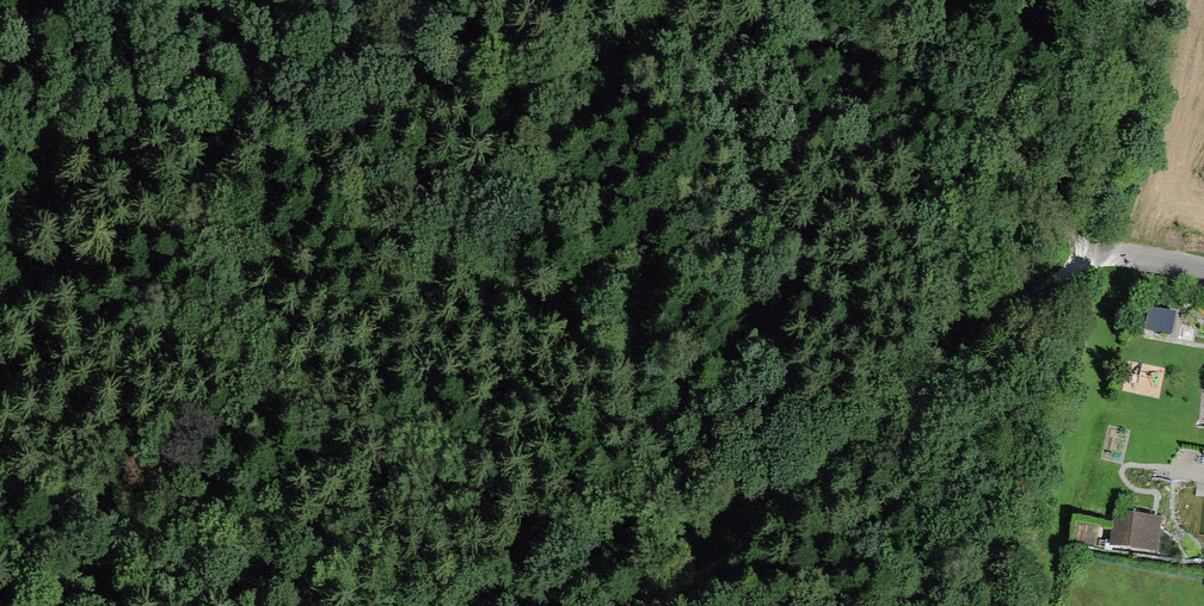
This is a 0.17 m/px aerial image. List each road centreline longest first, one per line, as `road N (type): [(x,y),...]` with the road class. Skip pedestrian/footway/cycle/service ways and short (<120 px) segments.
road 1 (track): [(1104,252),(939,90),(825,53),(564,48),(417,93),(0,294)]
road 2 (track): [(1104,252),(1000,329),(909,418),(661,605)]
road 3 (track): [(377,605),(184,559),(0,497)]

